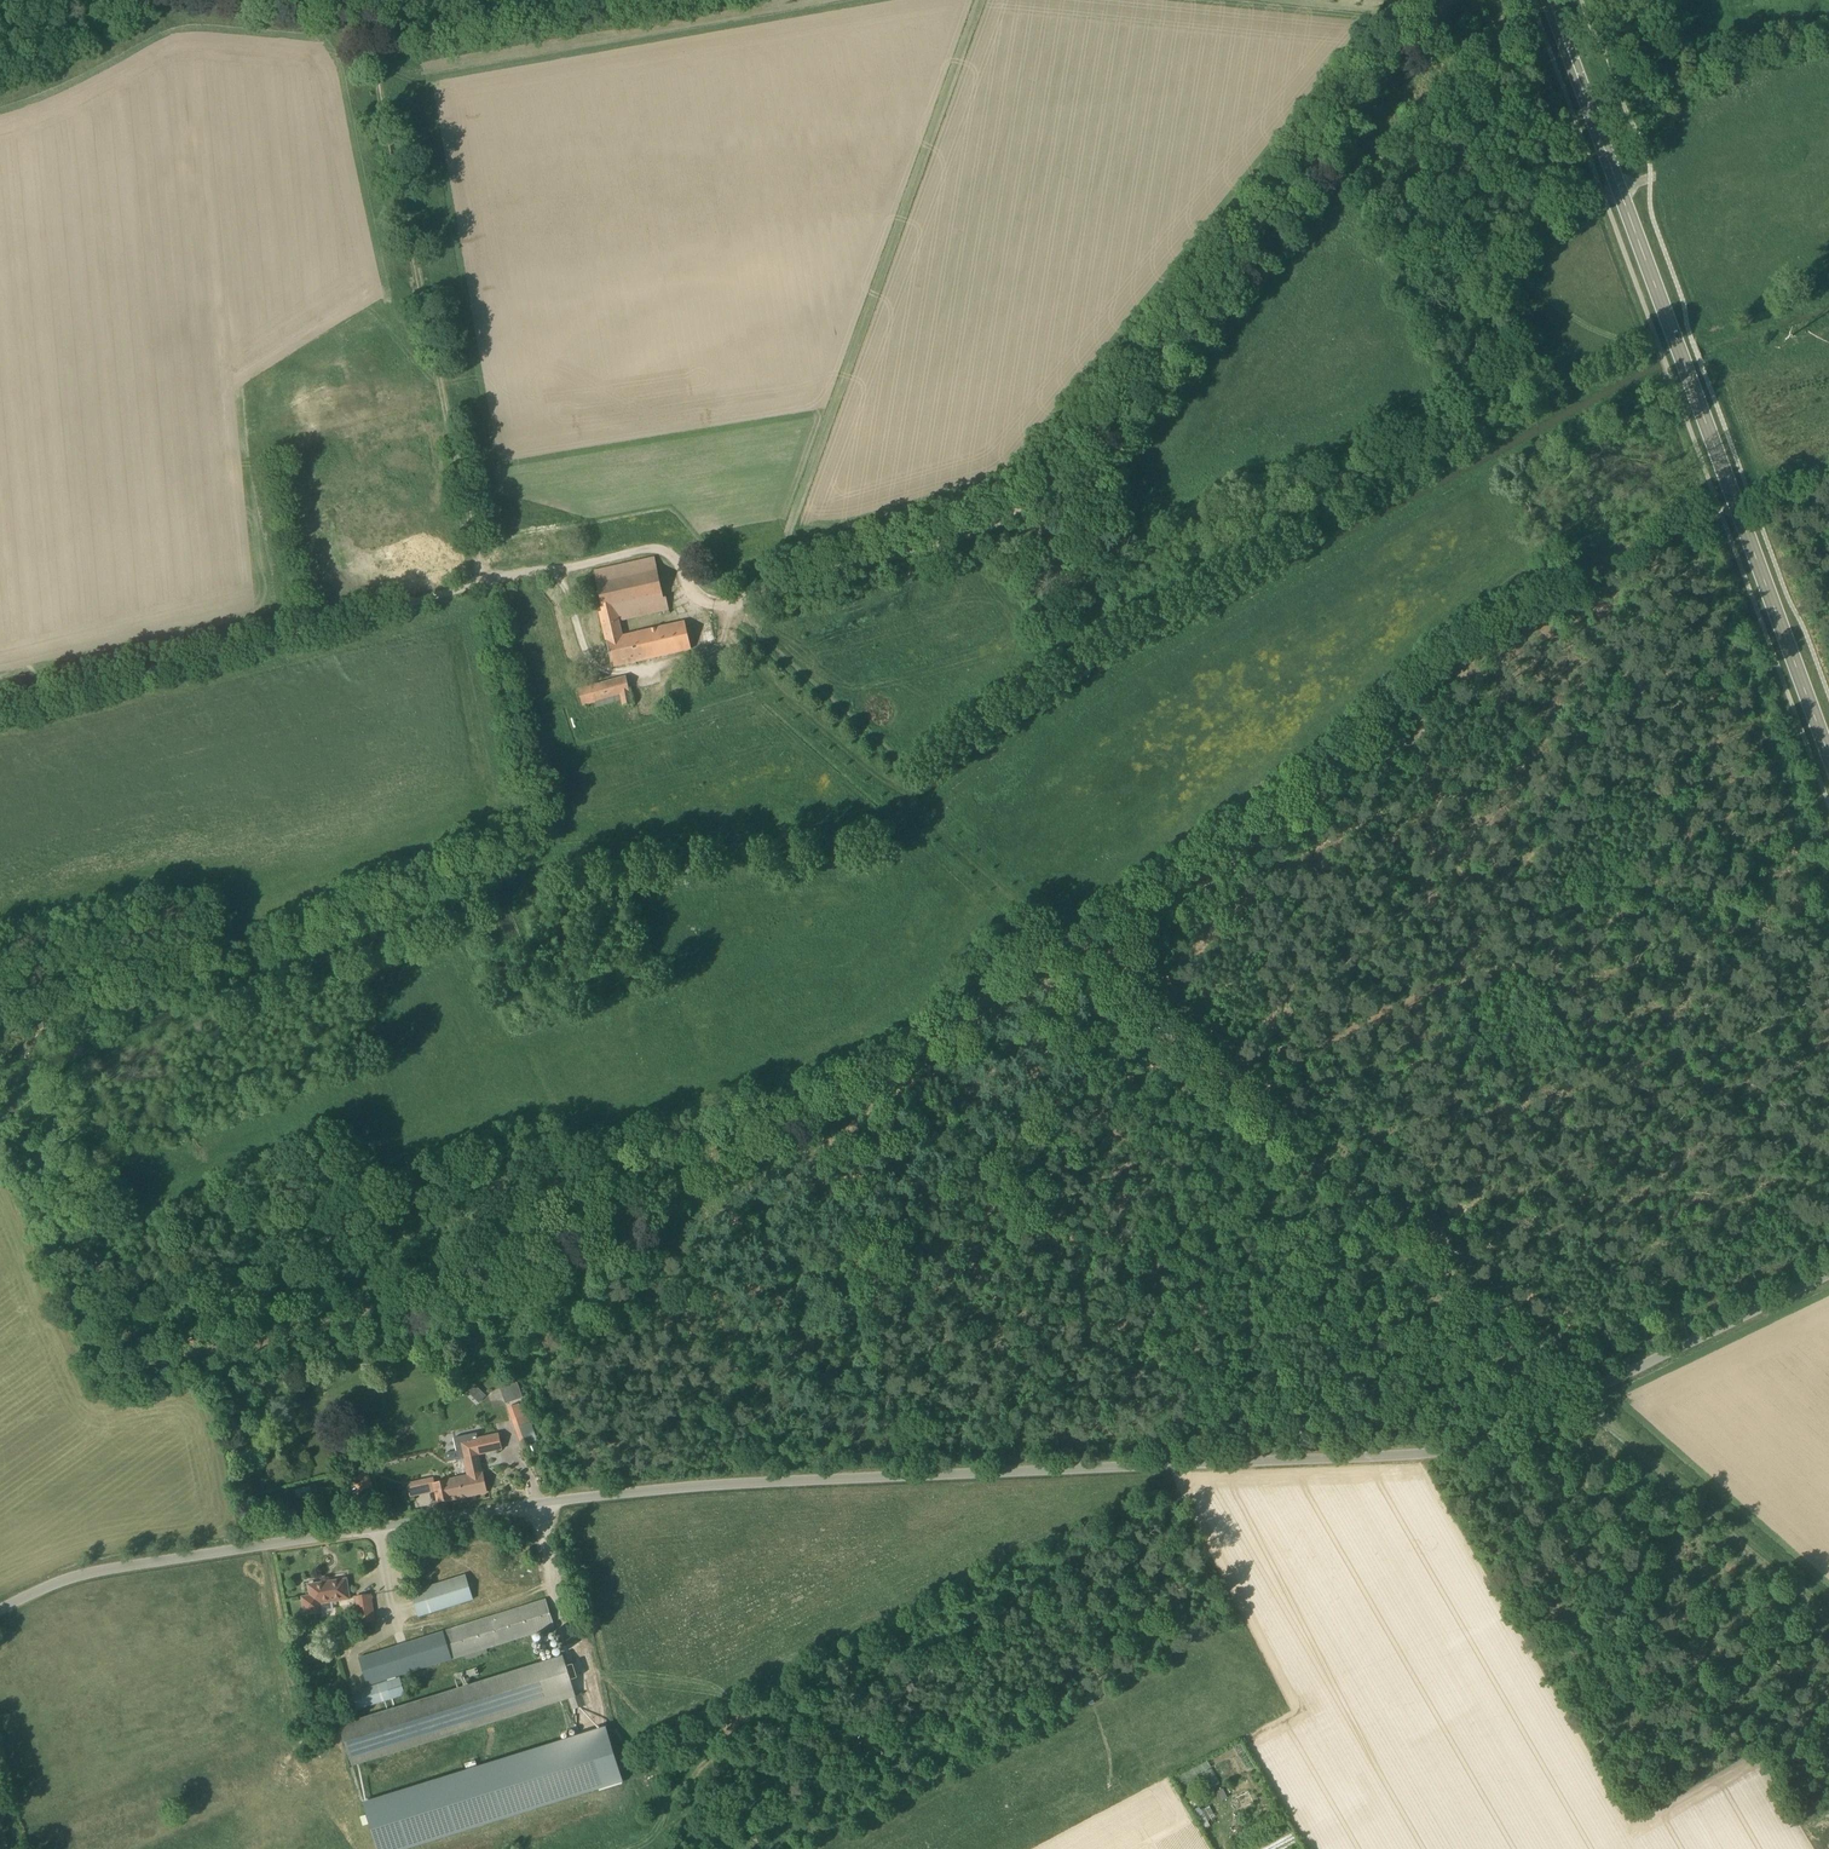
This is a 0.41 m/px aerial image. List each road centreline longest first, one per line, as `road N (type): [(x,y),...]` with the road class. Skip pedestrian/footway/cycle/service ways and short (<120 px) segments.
road 1 (unclassified): [(0,1613),(77,1577),(519,1504),(1472,1446),(1828,1280)]
road 2 (track): [(0,706),(455,593),(652,553),(672,563),(689,594),(711,601),(1052,499),(1463,0)]
road 3 (primary): [(1828,757),(1549,0)]
road 4 (track): [(373,25),(482,587)]

